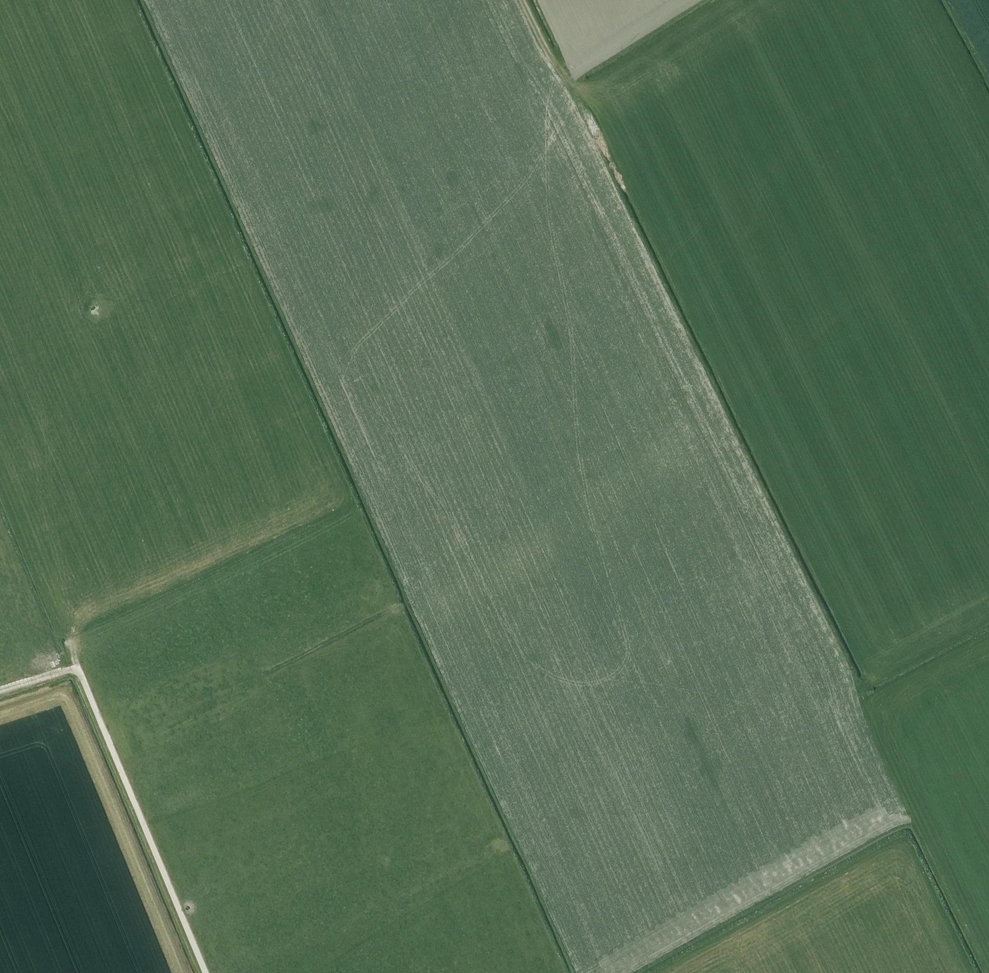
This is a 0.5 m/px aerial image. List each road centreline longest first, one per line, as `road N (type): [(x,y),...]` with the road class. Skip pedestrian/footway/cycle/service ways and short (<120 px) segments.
road 1 (track): [(206,972),(79,668),(0,690)]

